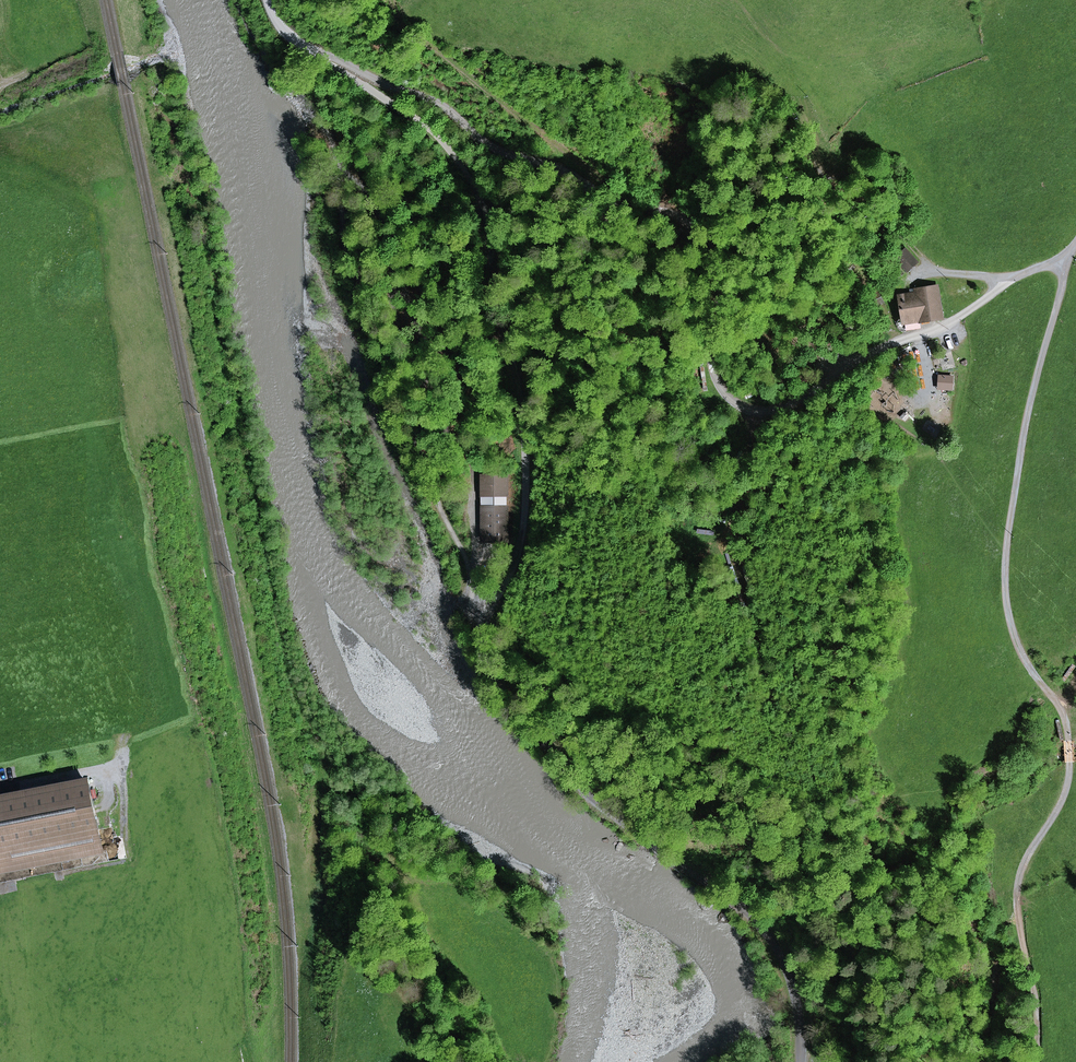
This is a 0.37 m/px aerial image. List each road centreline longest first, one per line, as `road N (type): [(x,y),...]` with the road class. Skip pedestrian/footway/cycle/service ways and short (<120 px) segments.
road 1 (track): [(1073,249),(1028,416),(1007,555),(1018,641),(1061,710),(1070,761),(1065,793),(1023,873),(1018,902),(1037,996),(1037,1061)]
road 2 (track): [(486,619),(486,658),(548,751),(601,808),(747,910),(772,942),(791,978),(799,1061)]
road 3 (track): [(532,162),(492,146),(445,107),(291,40),(438,137),(485,214)]
road 4 (track): [(338,176),(398,206),(422,240),(471,454),(471,570)]
road 5 (track): [(740,0),(797,68),(801,124),(826,168),(861,191),(933,266),(1020,275)]
road 6 (track): [(485,214),(525,429),(526,500),(520,545),(486,619)]
road 7 (track): [(802,726),(776,693),(742,586),(731,490),(750,409)]
road 8 (track): [(902,337),(794,408),(745,409),(726,396),(709,355),(721,292)]
road 9 (track): [(395,0),(406,31),(556,142),(615,196)]
road 10 (track): [(721,292),(719,256),(696,223),(532,162)]
road 11 (track): [(1073,249),(952,322),(902,337)]
road 12 (track): [(307,904),(318,755)]

